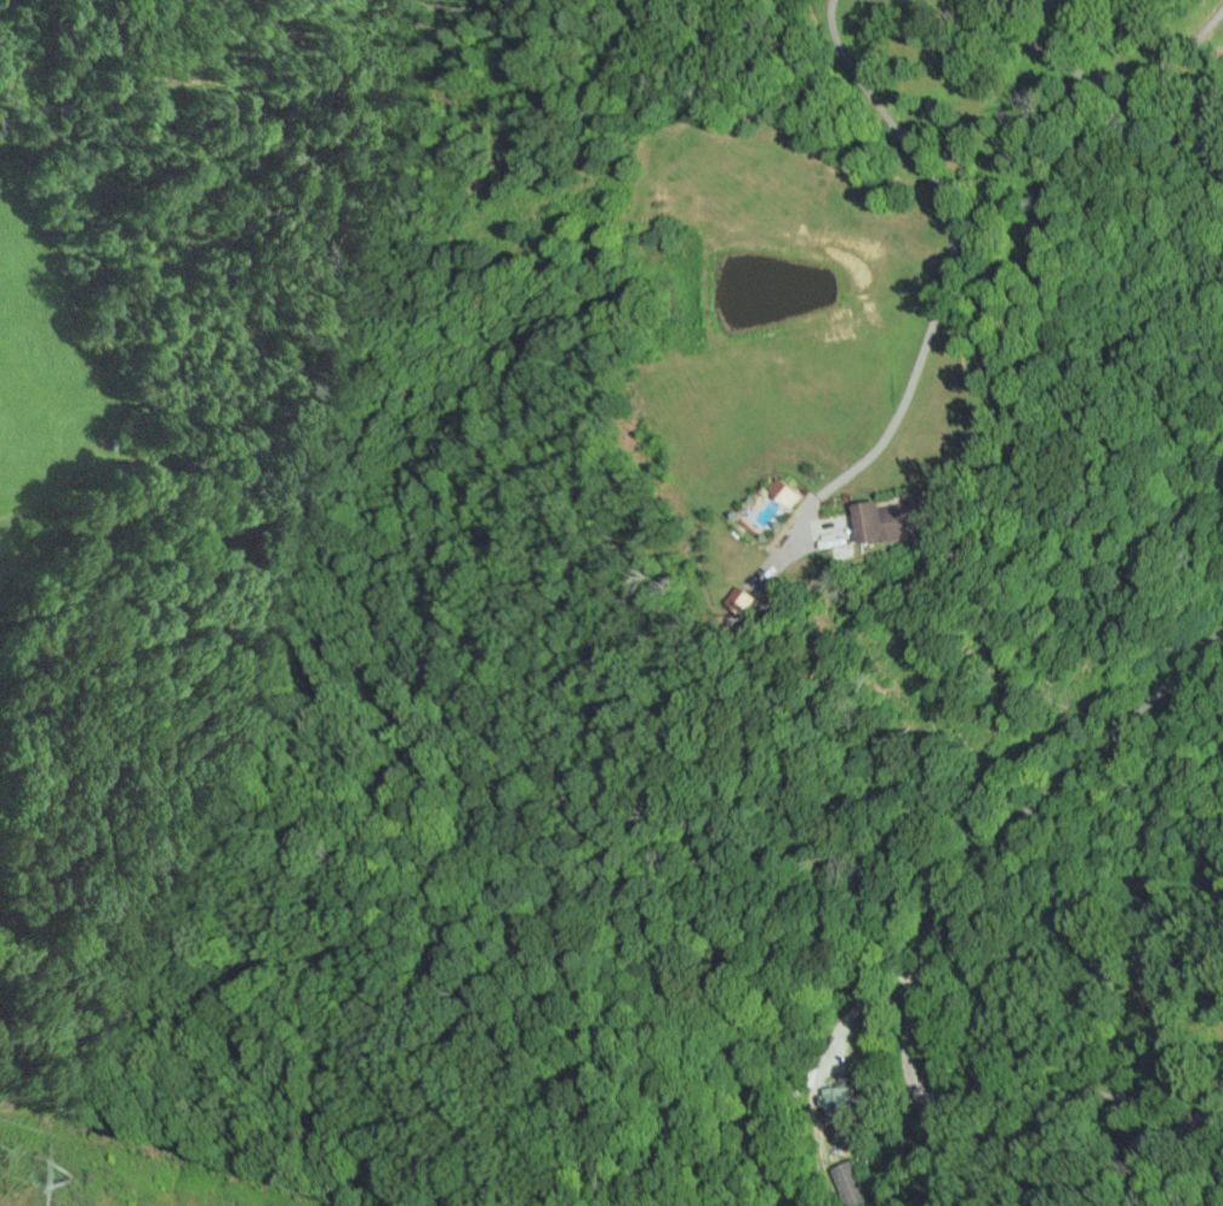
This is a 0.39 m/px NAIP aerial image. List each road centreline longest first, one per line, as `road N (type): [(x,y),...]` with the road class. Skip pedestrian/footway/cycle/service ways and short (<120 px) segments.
road 1 (residential): [(1222,1124),(1069,1094),(942,1102),(899,1065),(926,933),(966,875),(1222,632)]

